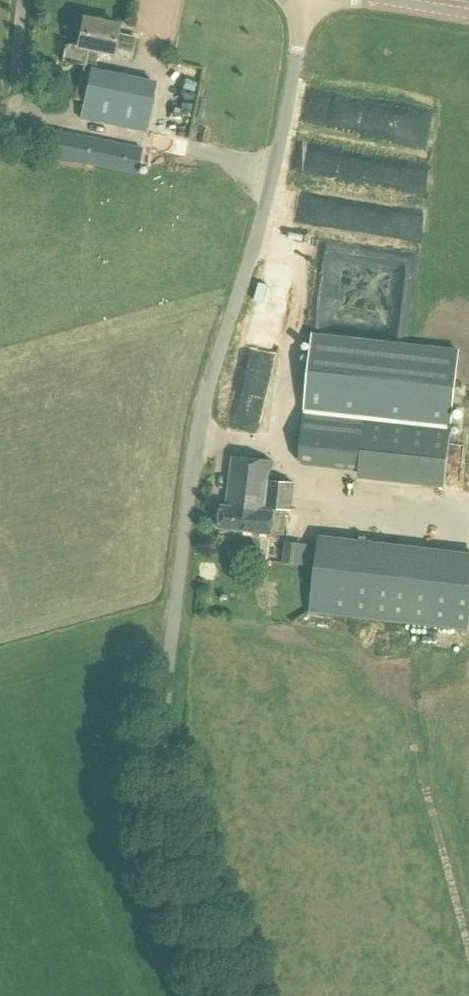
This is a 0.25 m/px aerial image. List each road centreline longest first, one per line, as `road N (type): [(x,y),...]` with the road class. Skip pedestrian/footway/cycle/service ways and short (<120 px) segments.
road 1 (unclassified): [(242,995),(179,865),(162,733),(202,416),(275,170),(304,0)]

